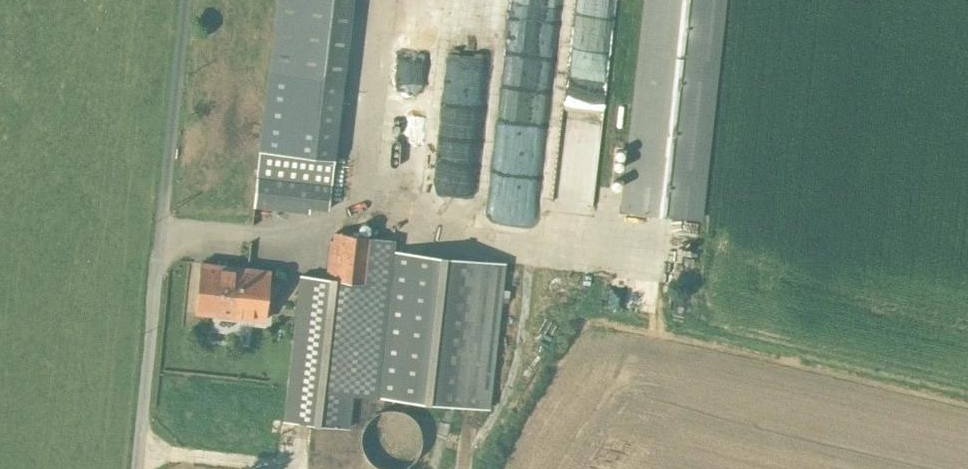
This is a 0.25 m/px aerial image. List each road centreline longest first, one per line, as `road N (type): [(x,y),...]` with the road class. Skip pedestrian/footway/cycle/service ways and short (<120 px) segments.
road 1 (residential): [(138,468),(186,0)]

